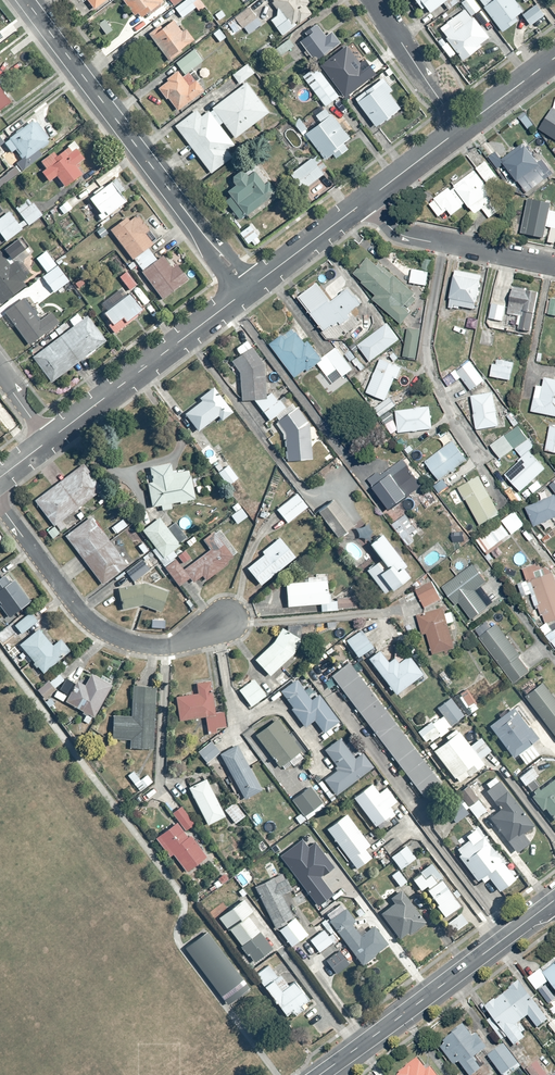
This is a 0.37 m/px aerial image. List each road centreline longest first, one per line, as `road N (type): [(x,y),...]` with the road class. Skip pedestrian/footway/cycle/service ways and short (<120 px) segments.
road 1 (residential): [(248,290),(25,0)]
road 2 (tertiary): [(554,899),(319,1074)]
road 3 (residential): [(0,506),(102,630),(167,645),(224,621)]
road 4 (residential): [(48,440),(248,290)]
road 5 (residential): [(554,266),(401,235),(366,200)]
road 6 (residential): [(462,128),(374,0)]
road 7 (residential): [(248,290),(366,200)]

